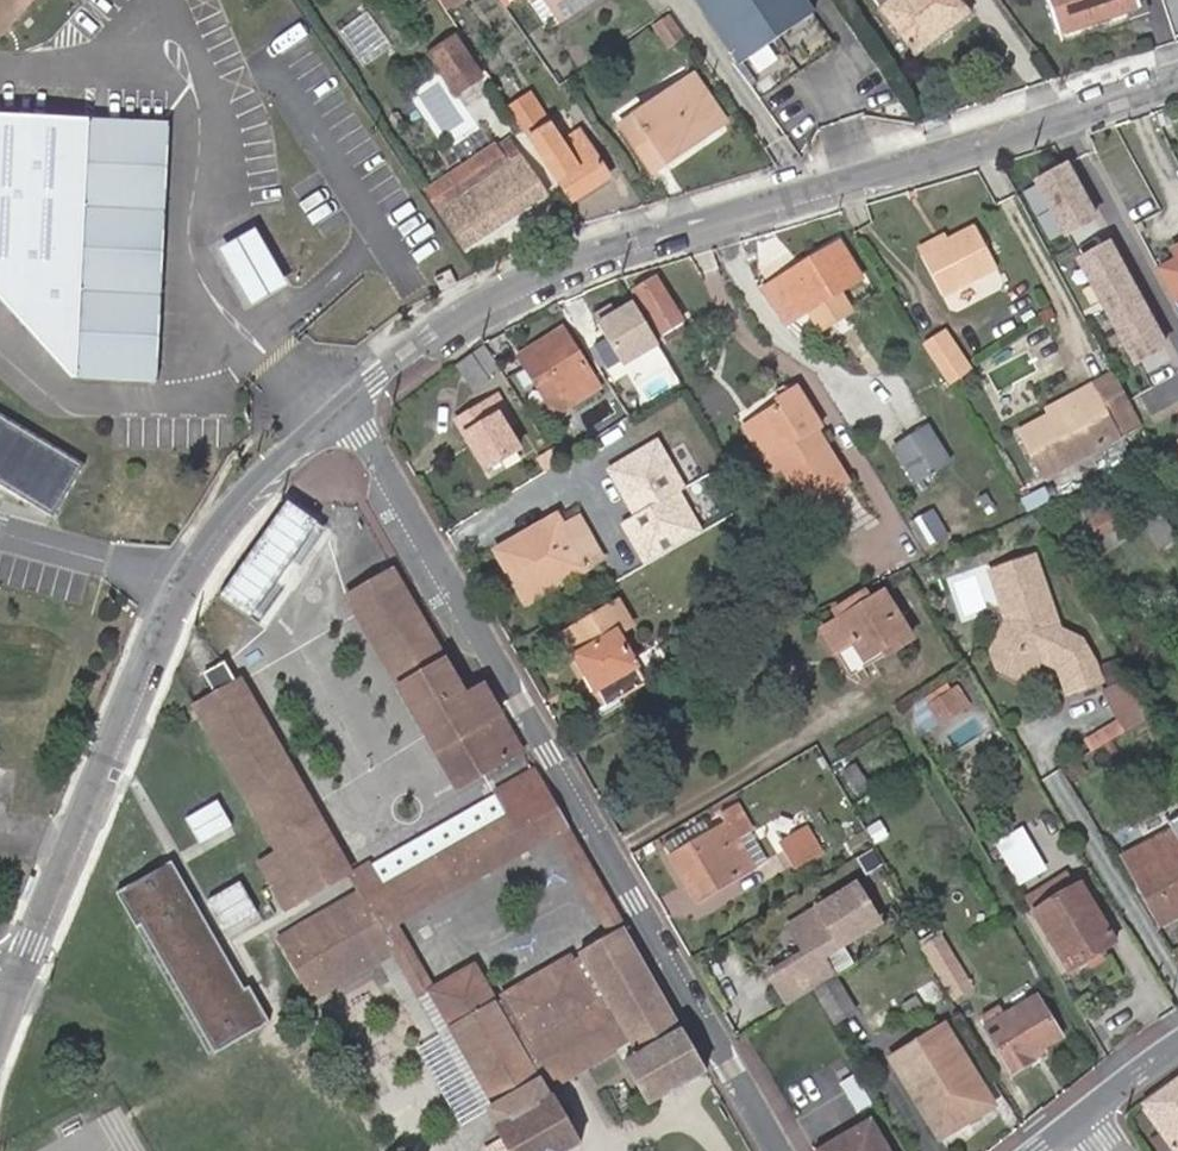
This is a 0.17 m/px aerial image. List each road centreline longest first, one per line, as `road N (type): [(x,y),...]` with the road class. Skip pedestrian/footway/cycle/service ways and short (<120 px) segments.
road 1 (secondary): [(1177,82),(526,285),(475,311),(345,404)]
road 2 (residential): [(345,404),(778,1150)]
road 3 (secondary): [(345,404),(249,487),(187,584),(19,969)]

